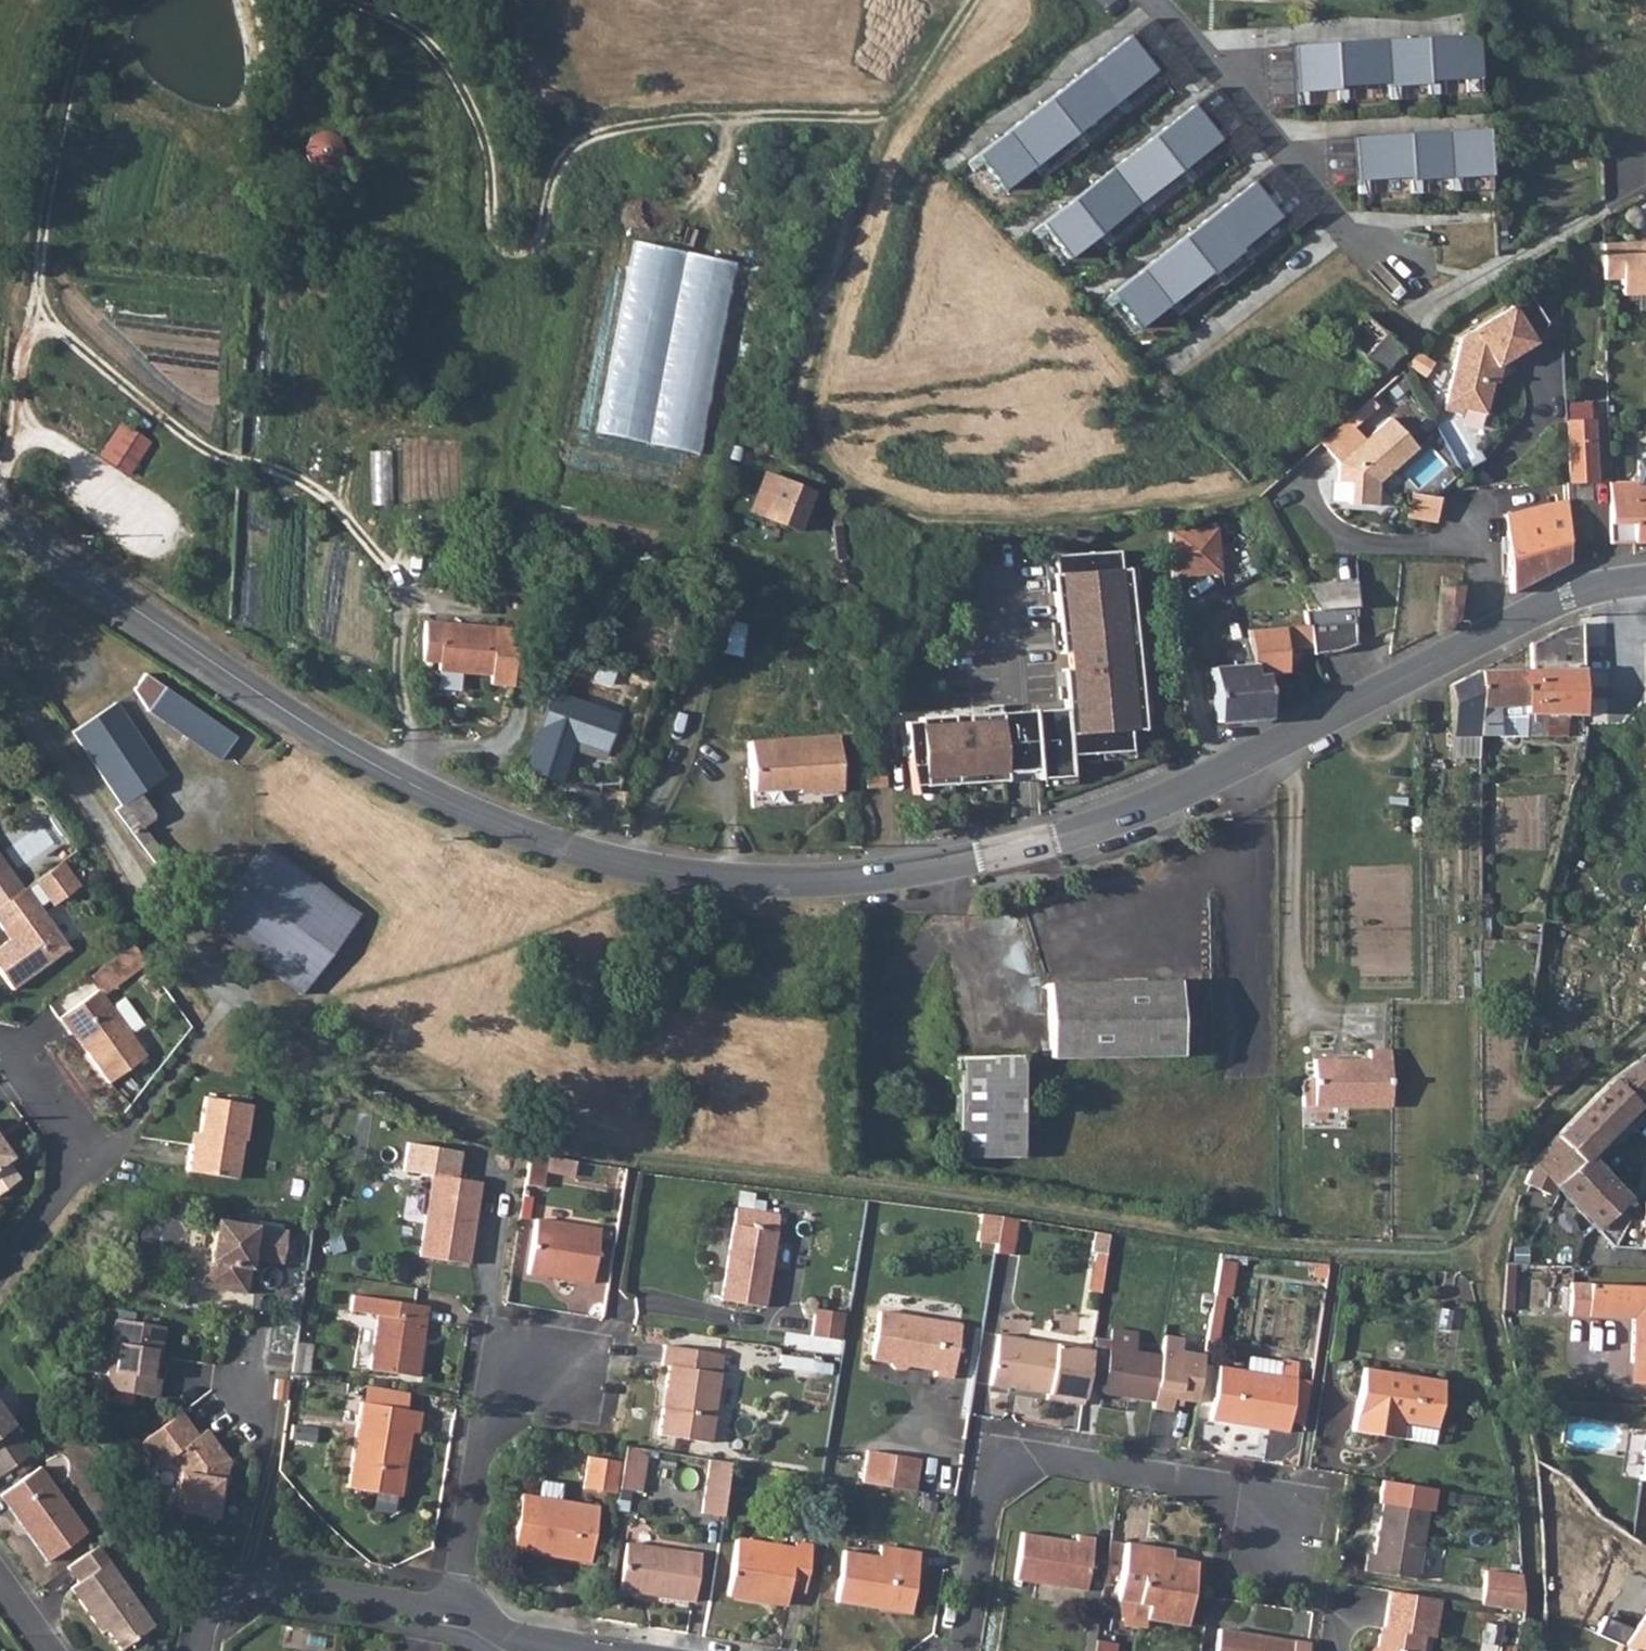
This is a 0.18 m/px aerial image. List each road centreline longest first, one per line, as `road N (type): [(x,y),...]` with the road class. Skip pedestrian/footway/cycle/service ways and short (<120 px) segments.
road 1 (tertiary): [(0,518),(406,785),(506,830),(684,876),(881,876),(1089,829),(1280,746),(1480,640)]
road 2 (track): [(962,0),(905,83),(860,213),(809,417),(813,452),(834,483),(921,513),(1028,520),(1159,512),(1252,485)]
road 3 (track): [(897,107),(869,115),(617,125),(554,166),(542,227),(524,256),(502,252),(487,230),(495,179),(474,112),(416,27),(348,0)]
road 4 (track): [(103,0),(88,17),(57,139),(39,271),(43,315),(192,446),(306,482),(392,568)]
road 5 (residential): [(962,1650),(985,1496),(1031,1460),(1225,1490),(1279,1536)]
road 6 (residential): [(1152,0),(1347,234),(1383,256),(1416,263)]
road 7 (residential): [(0,1051),(62,1132),(78,1175),(0,1271)]
road 8 (residential): [(451,1613),(478,1429),(545,1379)]
road 9 (residential): [(253,1588),(247,1566),(263,1435),(247,1392)]
road 10 (residential): [(451,1613),(253,1588)]
road 11 (tertiary): [(1480,640),(1580,592),(1645,580)]
road 12 (residential): [(588,1650),(515,1640),(451,1613)]

